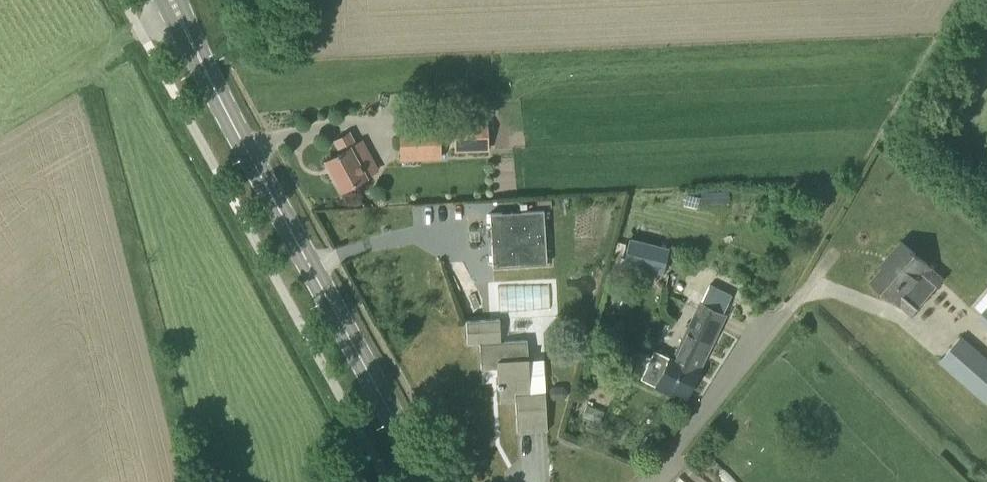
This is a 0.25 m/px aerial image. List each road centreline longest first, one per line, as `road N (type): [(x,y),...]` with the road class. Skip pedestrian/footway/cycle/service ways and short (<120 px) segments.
road 1 (primary): [(431,481),(176,9)]
road 2 (residential): [(659,481),(795,305)]

